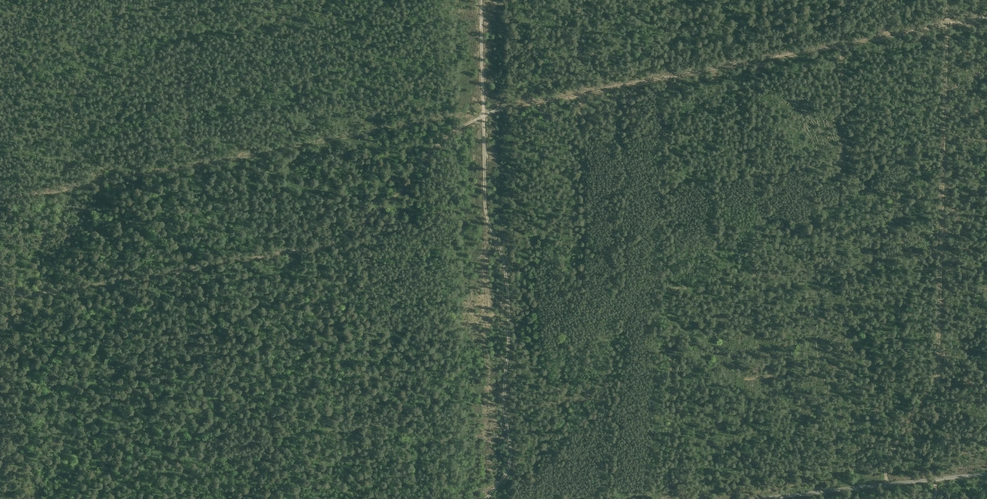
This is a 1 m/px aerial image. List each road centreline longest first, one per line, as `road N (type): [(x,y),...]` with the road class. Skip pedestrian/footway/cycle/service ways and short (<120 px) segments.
road 1 (track): [(0,287),(27,296),(329,245),(396,195),(425,156),(484,115)]
road 2 (track): [(484,115),(986,17)]
road 3 (track): [(897,484),(884,470),(889,439),(926,401),(936,370),(947,0)]
road 4 (track): [(484,115),(484,206),(510,311),(505,389),(513,448),(487,498)]
road 5 (track): [(762,498),(986,474)]

